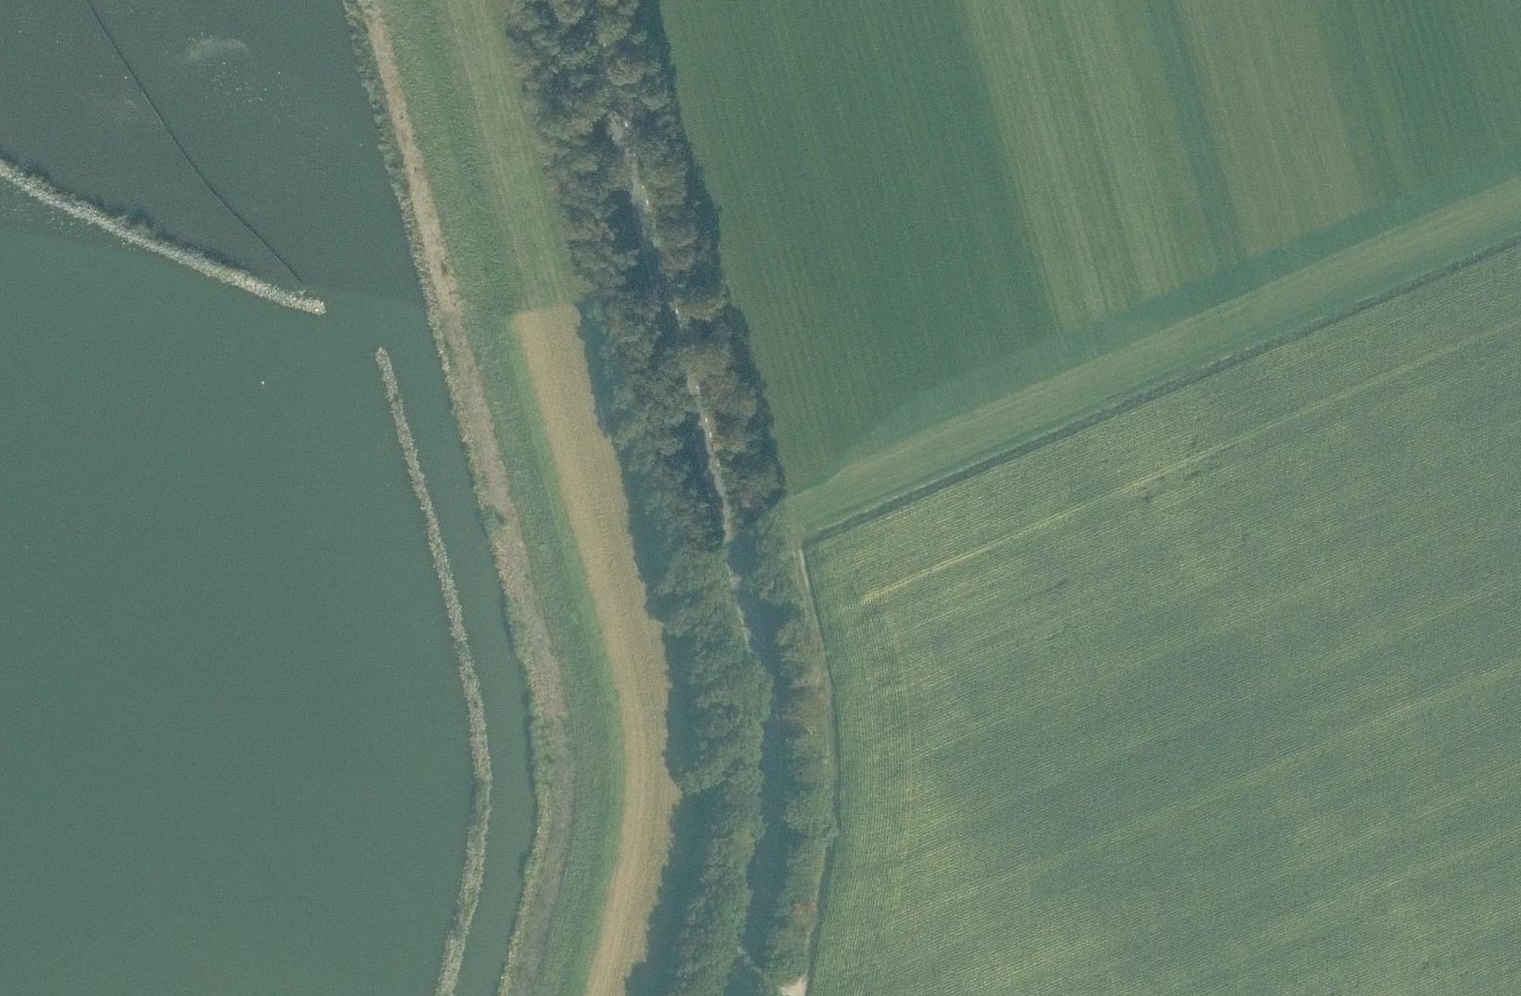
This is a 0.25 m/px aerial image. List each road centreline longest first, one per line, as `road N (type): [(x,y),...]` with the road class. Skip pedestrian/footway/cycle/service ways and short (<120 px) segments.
road 1 (unclassified): [(580,0),(766,688),(769,799),(733,995)]

